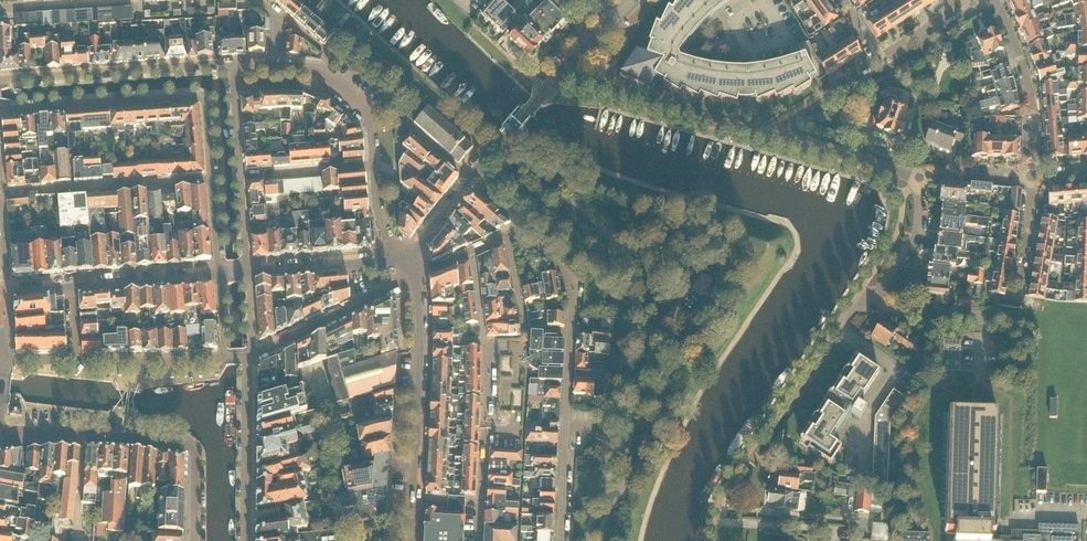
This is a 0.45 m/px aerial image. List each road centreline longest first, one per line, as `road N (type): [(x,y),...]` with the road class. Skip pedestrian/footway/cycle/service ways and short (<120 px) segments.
road 1 (residential): [(0,112),(202,98),(219,275)]
road 2 (unclassified): [(919,179),(558,78)]
road 3 (residential): [(195,540),(192,447),(0,433)]
road 4 (residential): [(410,540),(420,366),(414,279)]
road 5 (residential): [(230,65),(0,80)]
road 6 (residential): [(223,357),(4,360)]
road 7 (residential): [(8,293),(219,275)]
road 8 (residential): [(570,332),(559,540)]
road 9 (residential): [(230,65),(248,272)]
road 10 (residential): [(484,337),(477,540)]
road 11 (residential): [(246,540),(250,355)]
road 12 (residential): [(1032,177),(1032,102),(994,0)]
road 13 (residential): [(414,279),(250,355)]
road 14 (residential): [(248,272),(402,259)]
road 15 (residential): [(402,259),(381,214),(367,112)]
road 16 (residential): [(507,236),(521,230),(573,280),(570,332)]
road 17 (residential): [(471,181),(558,78)]
road 18 (residential): [(875,300),(920,230),(919,179)]
road 19 (residential): [(471,181),(389,108),(367,112)]
road 20 (residential): [(1014,298),(1032,177)]

